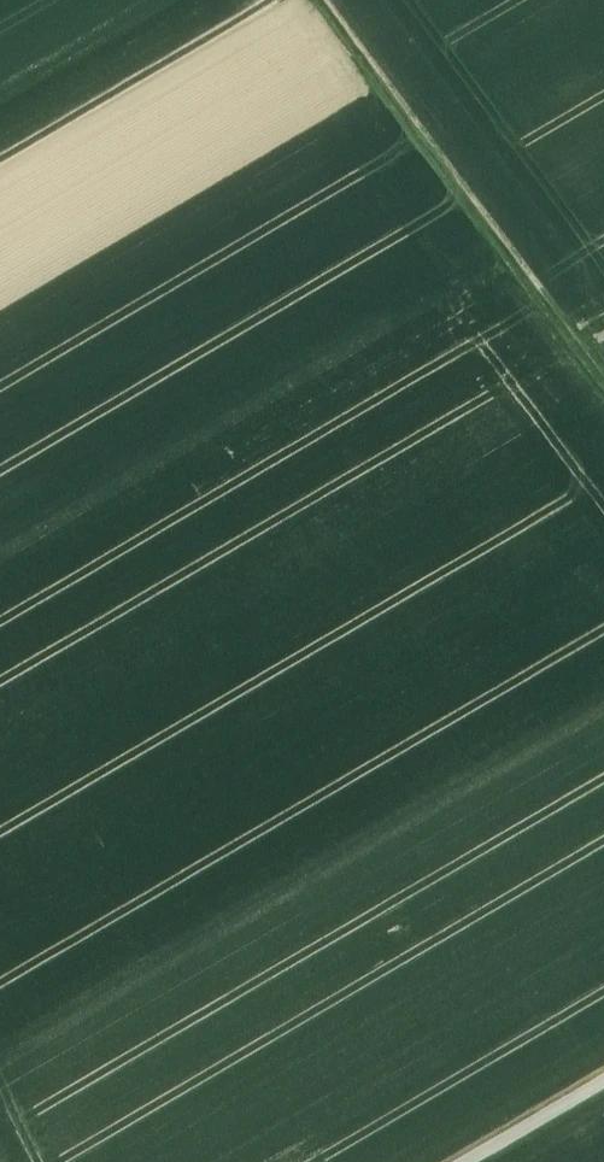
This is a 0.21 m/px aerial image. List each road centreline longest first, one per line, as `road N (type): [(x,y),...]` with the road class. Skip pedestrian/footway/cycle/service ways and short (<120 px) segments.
road 1 (track): [(603,388),(314,0)]
road 2 (track): [(603,1083),(470,1161)]

